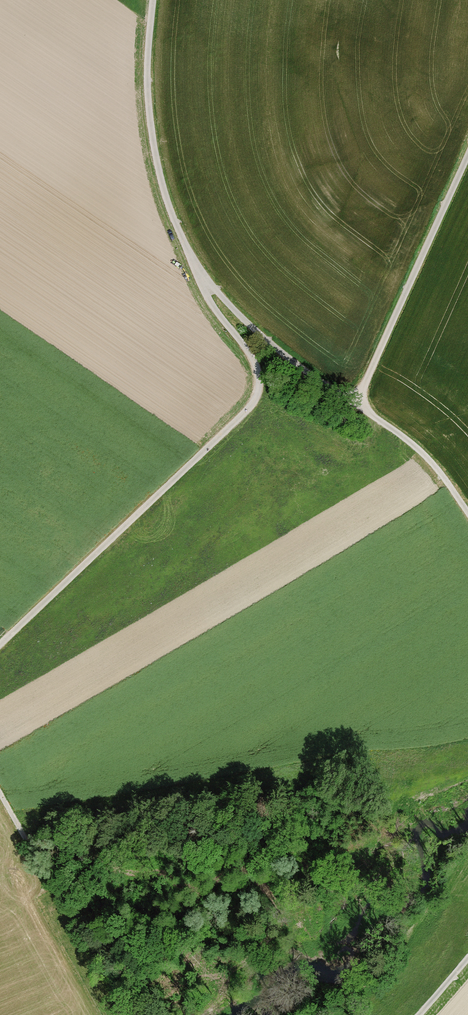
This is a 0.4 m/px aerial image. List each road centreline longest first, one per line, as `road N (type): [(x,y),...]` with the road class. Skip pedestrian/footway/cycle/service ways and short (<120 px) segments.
road 1 (unclassified): [(0,646),(255,404),(260,378),(251,355),(209,302),(164,188),(148,83),(154,0)]
road 2 (track): [(467,512),(414,442),(309,372),(190,256)]
road 3 (track): [(353,401),(467,141)]

